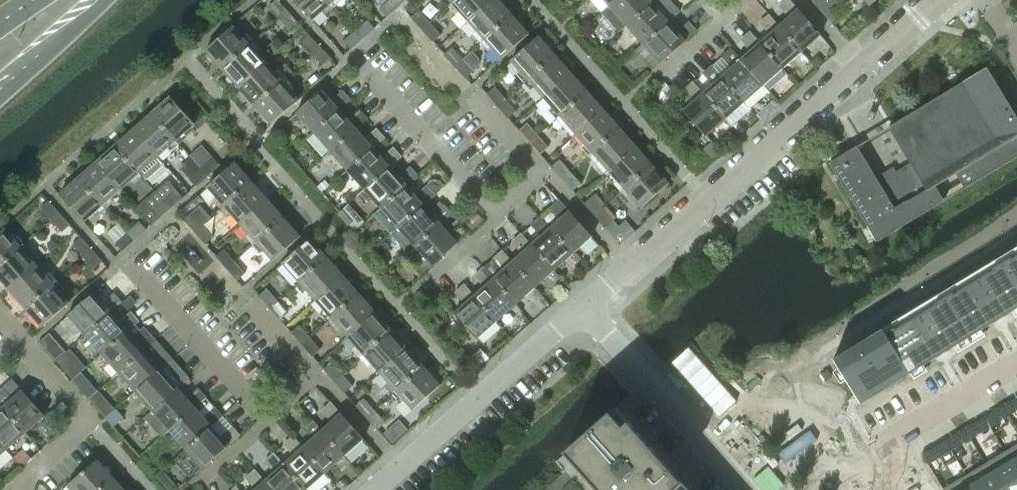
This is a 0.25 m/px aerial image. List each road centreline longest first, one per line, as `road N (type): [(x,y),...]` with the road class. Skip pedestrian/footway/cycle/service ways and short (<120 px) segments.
road 1 (residential): [(860,69),(629,271)]
road 2 (residential): [(587,308),(400,470)]
road 3 (residential): [(745,489),(587,308)]
road 4 (residential): [(875,489),(852,447),(1016,351)]
road 5 (residential): [(18,489),(94,421),(18,337)]
road 6 (residential): [(134,268),(273,423)]
road 7 (residential): [(499,220),(363,66)]
road 8 (primary): [(0,89),(104,0)]
road 9 (residential): [(629,271),(548,176)]
road 10 (residential): [(319,381),(400,470)]

